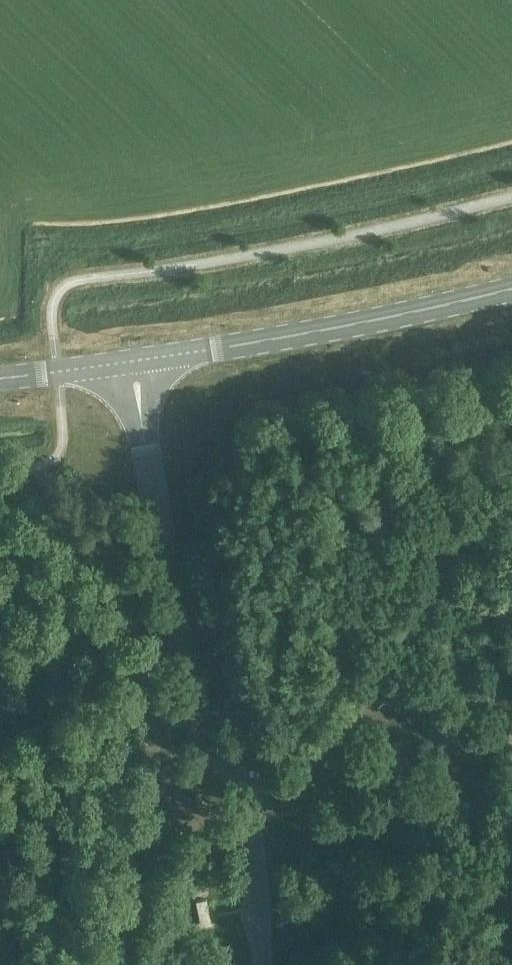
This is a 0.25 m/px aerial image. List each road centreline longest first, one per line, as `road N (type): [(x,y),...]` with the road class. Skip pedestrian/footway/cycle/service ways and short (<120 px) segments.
road 1 (unclassified): [(247,778),(205,751),(185,683),(134,362)]
road 2 (secondary): [(134,362),(378,321),(511,287)]
road 3 (unclassified): [(511,742),(450,744),(296,781),(247,778)]
road 4 (unclassified): [(268,964),(247,778)]
road 5 (secondary): [(134,362),(0,377)]

